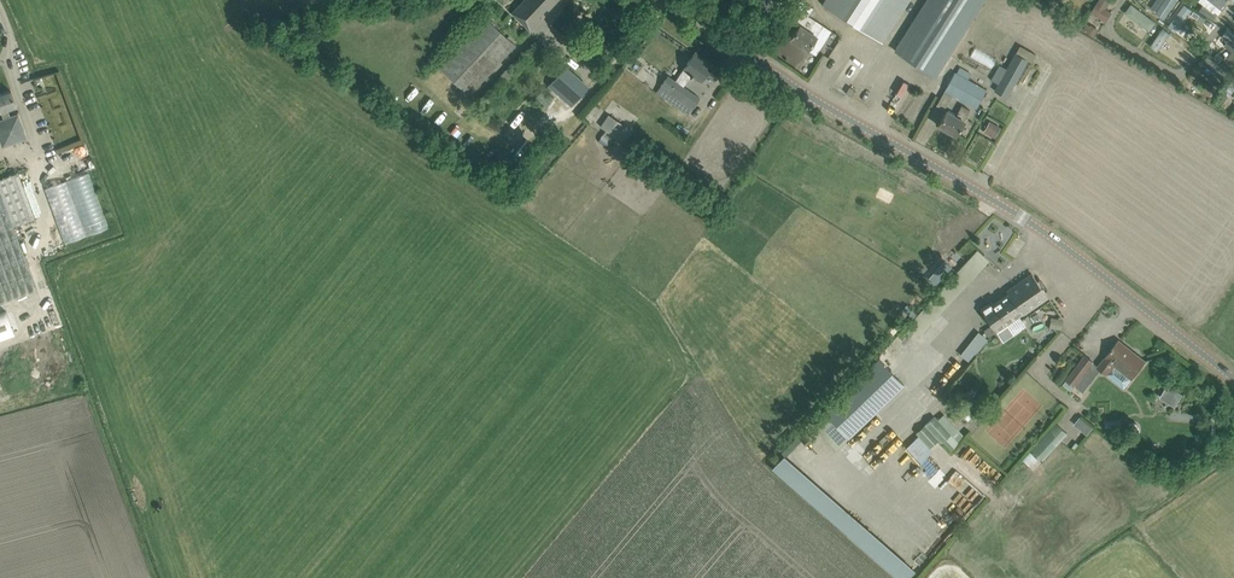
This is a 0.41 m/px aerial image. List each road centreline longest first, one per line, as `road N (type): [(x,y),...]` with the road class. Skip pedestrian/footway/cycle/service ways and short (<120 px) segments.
road 1 (tertiary): [(1233,378),(1032,224),(802,91),(670,0)]

